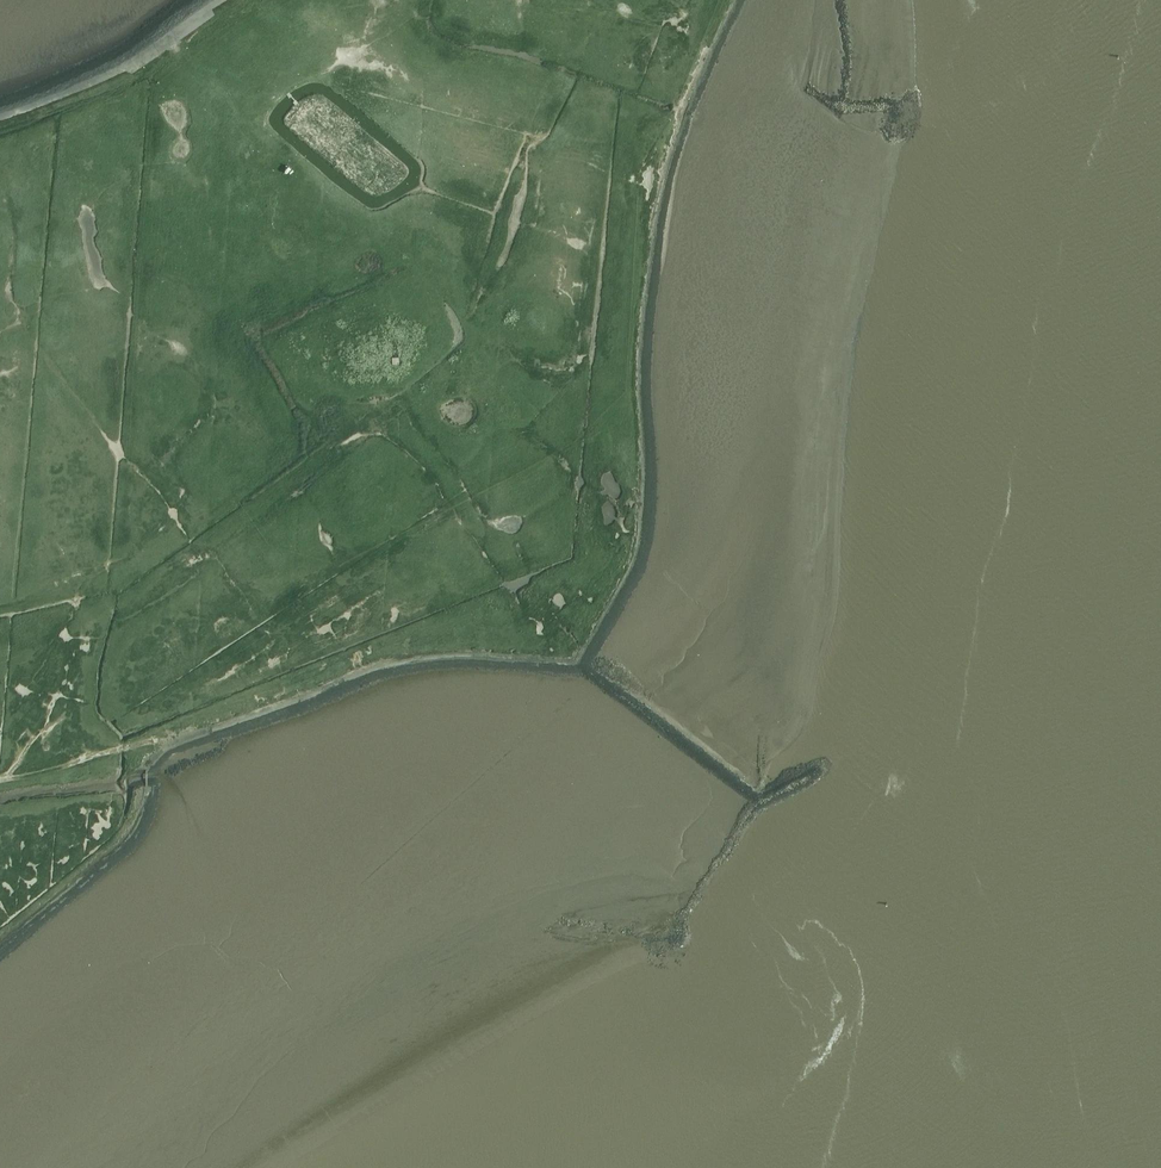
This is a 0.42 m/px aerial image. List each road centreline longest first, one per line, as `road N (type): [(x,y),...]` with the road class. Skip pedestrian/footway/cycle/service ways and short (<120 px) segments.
road 1 (track): [(0,780),(143,743)]

